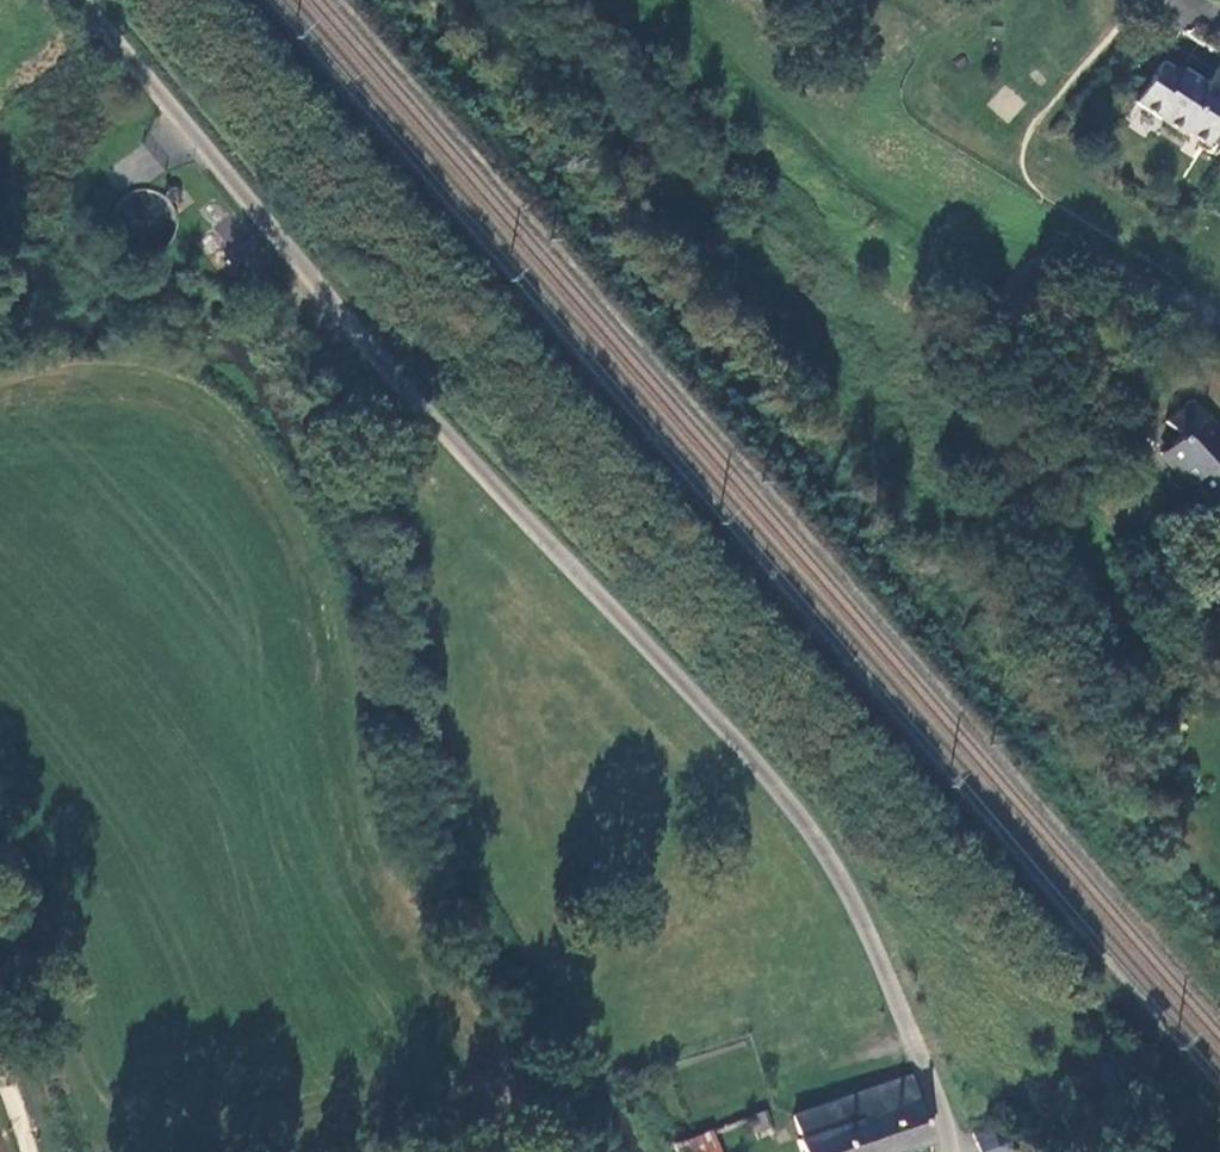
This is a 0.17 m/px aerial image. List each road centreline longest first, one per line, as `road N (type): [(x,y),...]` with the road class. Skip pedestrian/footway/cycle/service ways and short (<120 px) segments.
road 1 (unclassified): [(82,0),(536,529),(816,829),(911,1014),(950,1151)]
road 2 (residential): [(1193,304),(1112,262),(1062,255),(1021,282),(1016,337),(1030,378),(1084,394),(1131,375),(1176,331)]

